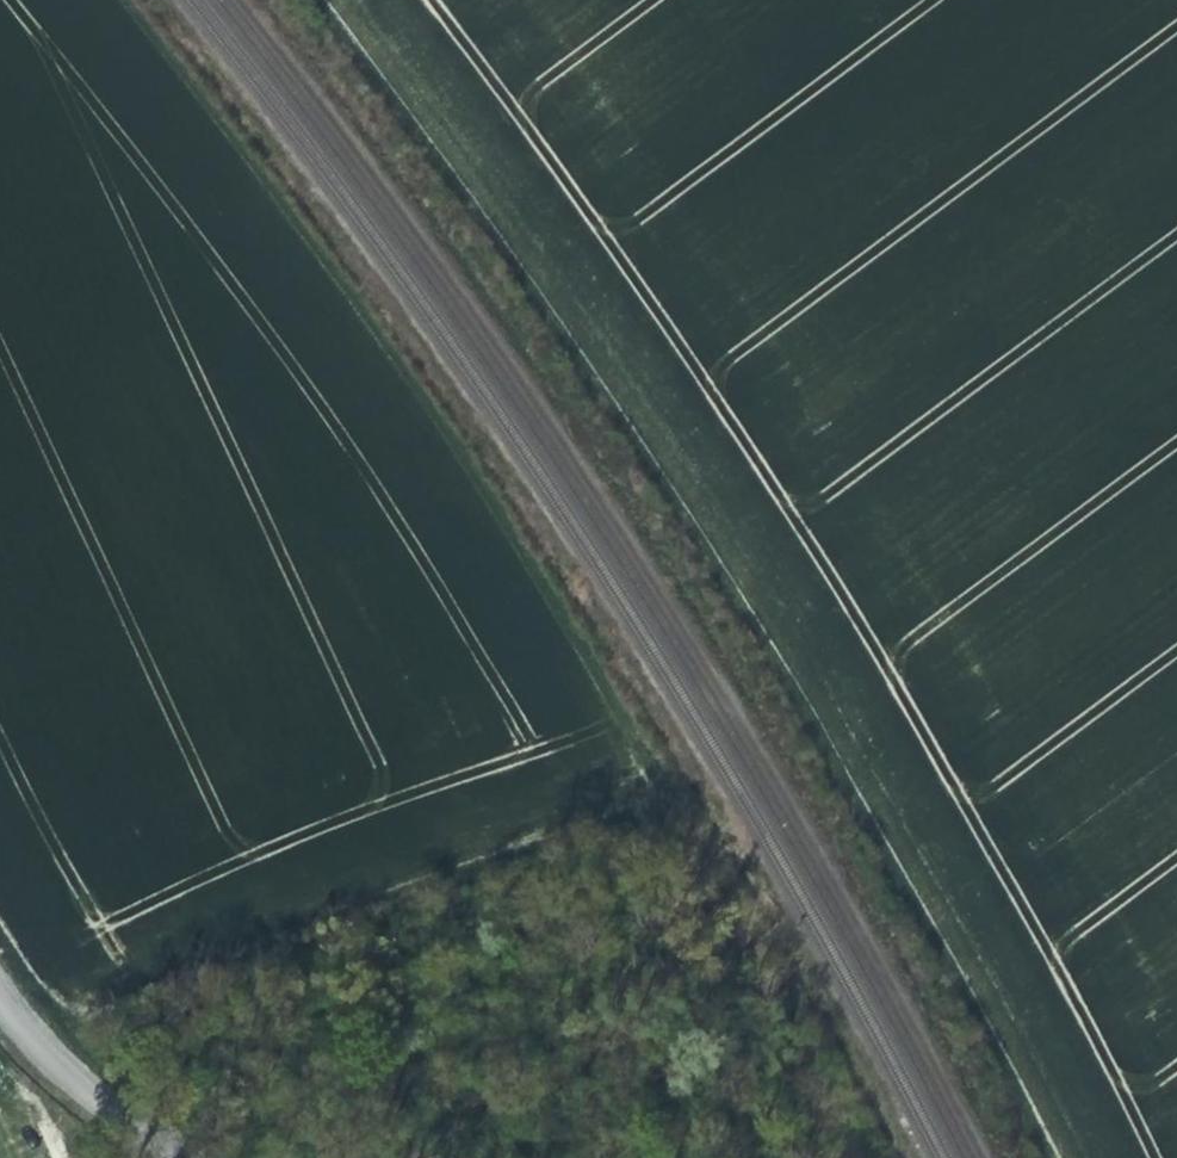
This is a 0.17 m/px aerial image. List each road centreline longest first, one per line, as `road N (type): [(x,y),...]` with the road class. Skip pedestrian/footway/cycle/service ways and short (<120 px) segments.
road 1 (track): [(337,0),(426,108),(737,564),(1070,1157)]
road 2 (tertiary): [(165,1157),(40,1049),(0,998)]

